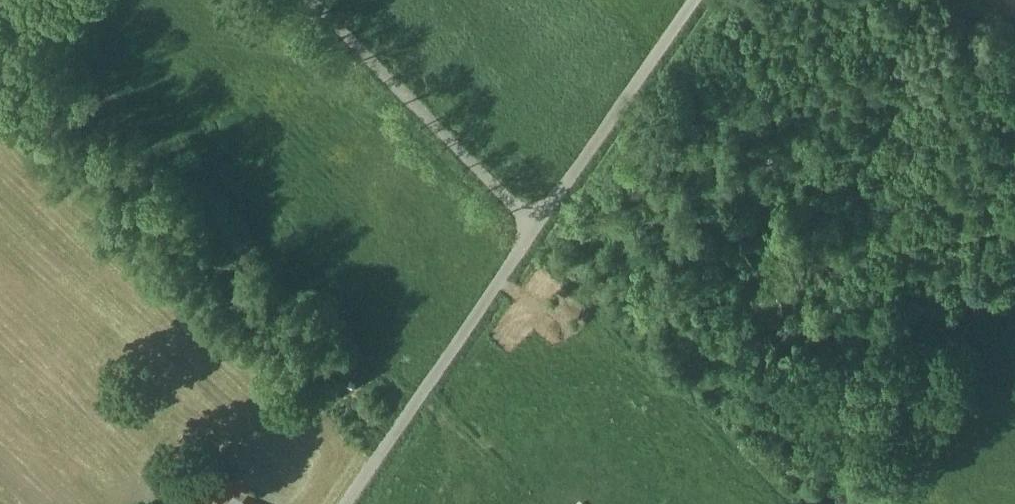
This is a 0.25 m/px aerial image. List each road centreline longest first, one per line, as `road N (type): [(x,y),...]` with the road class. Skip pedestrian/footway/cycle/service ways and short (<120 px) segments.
road 1 (track): [(346,503),(537,224)]
road 2 (track): [(305,0),(537,224)]
road 3 (track): [(694,0),(537,224)]

